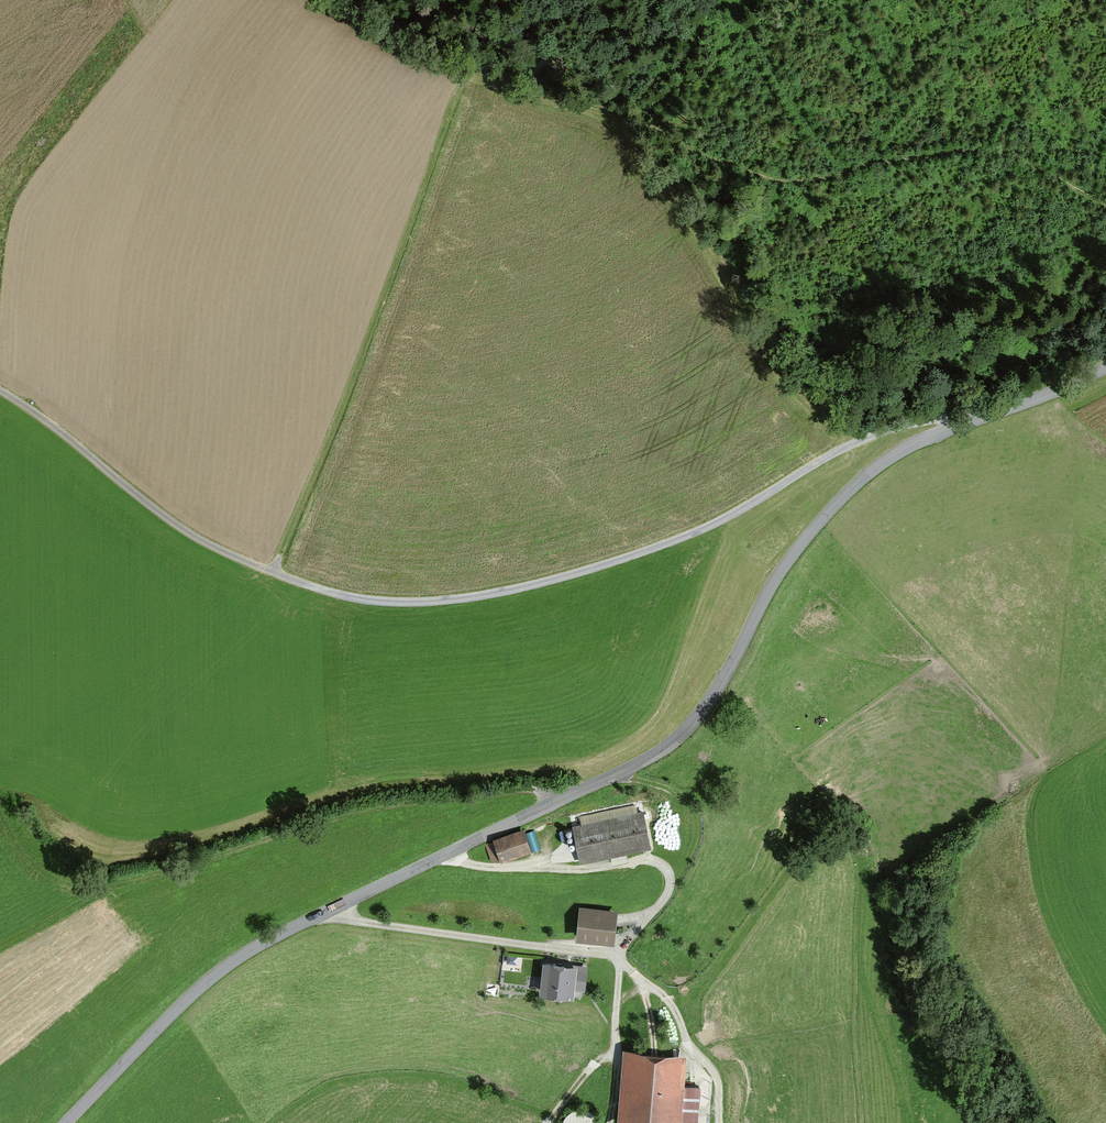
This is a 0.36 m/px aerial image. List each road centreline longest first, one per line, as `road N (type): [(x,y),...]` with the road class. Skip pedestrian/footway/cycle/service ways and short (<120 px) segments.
road 1 (unclassified): [(72,1122),(180,1011),(269,943),(665,752),(715,696),(788,561),(880,464),(908,445),(1053,396),(1105,369)]
road 2 (track): [(487,0),(483,28),(547,90),(661,127),(708,176),(743,188),(957,152),(1017,161),(1105,201)]
road 3 (track): [(315,588),(417,602),(572,574),(686,536),(871,435),(923,421),(961,423)]
road 4 (track): [(483,28),(327,452),(272,571)]
road 5 (track): [(649,861),(671,879),(671,895),(621,960),(360,925),(336,912)]
road 6 (unclassified): [(0,391),(201,541),(315,588)]
road 7 (track): [(649,861),(593,872),(482,867),(450,856)]
road 8 (track): [(621,960),(617,1051),(549,1122)]

